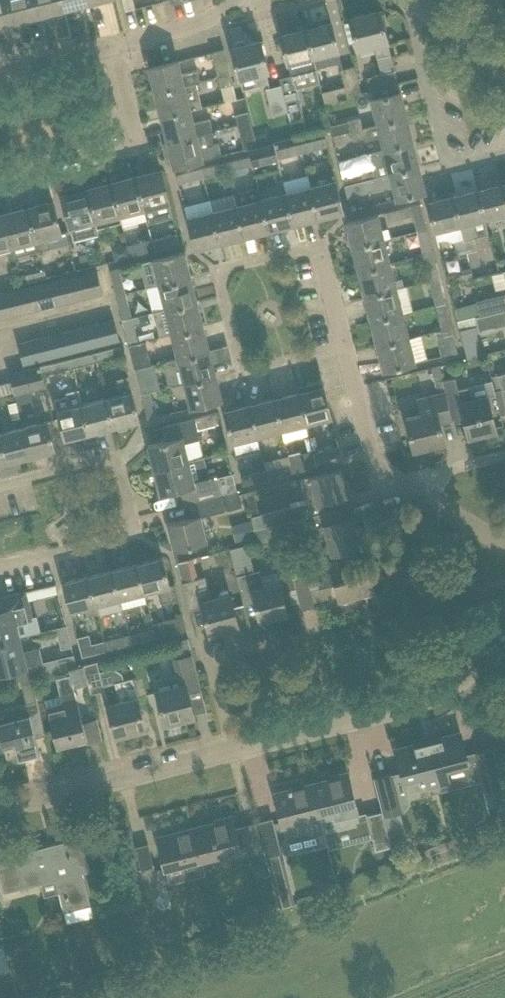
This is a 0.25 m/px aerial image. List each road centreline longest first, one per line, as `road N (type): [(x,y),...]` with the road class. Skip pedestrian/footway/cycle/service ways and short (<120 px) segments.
road 1 (residential): [(0,488),(116,458),(134,532),(0,564)]
road 2 (residential): [(344,348),(241,373),(217,273),(319,246)]
road 3 (residential): [(336,724),(320,655),(303,641),(225,659),(216,677),(234,750)]
road 4 (unclassified): [(0,803),(234,750)]
road 5 (residential): [(110,49),(133,148),(0,179)]
road 6 (residential): [(504,152),(447,167),(415,25),(424,5)]
road 7 (unclassified): [(336,724),(431,701),(456,686),(504,622)]
road 8 (residential): [(403,484),(370,455),(344,348)]
road 9 (residential): [(231,0),(196,25),(110,49)]

